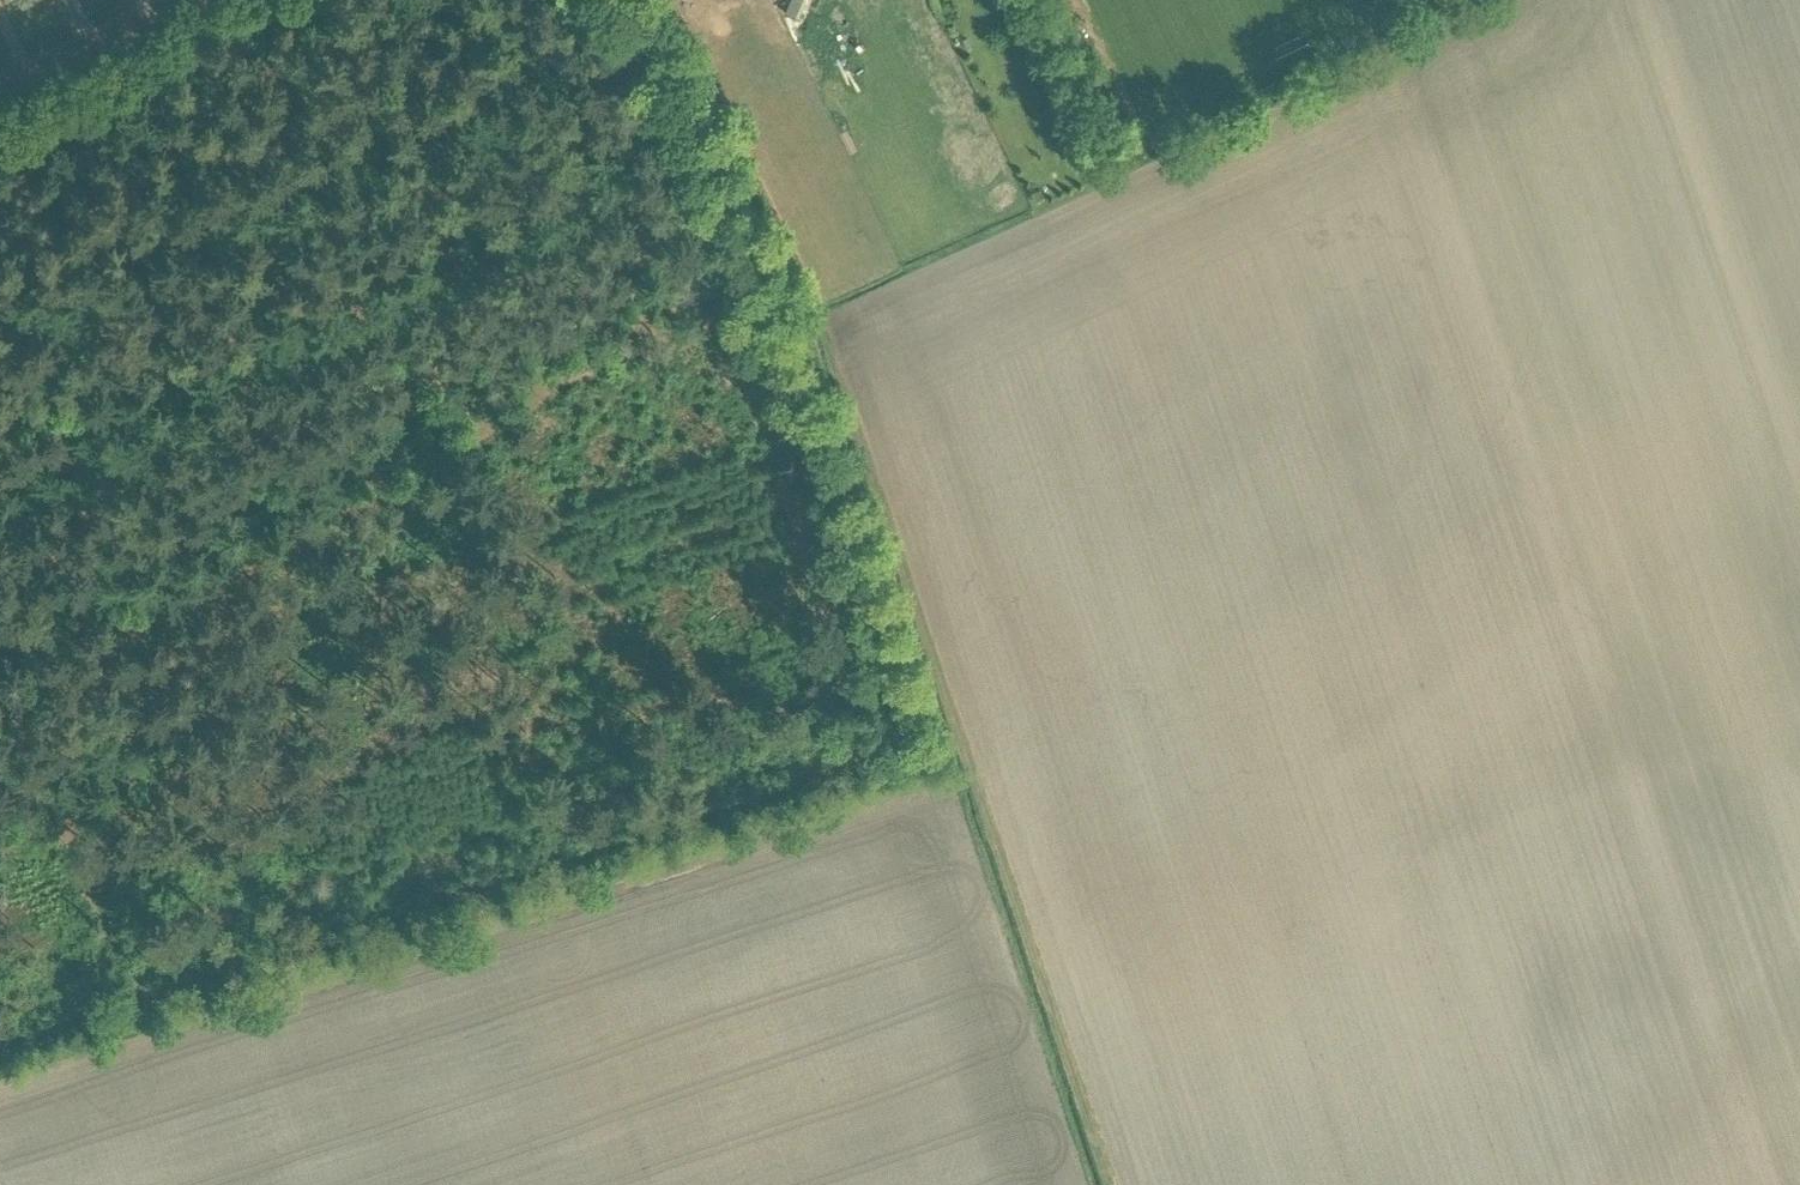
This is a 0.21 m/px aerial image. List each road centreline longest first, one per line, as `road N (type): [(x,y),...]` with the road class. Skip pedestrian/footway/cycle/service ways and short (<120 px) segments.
road 1 (track): [(692,301),(823,520),(904,752),(637,855),(134,997)]
road 2 (track): [(560,0),(692,301)]
road 3 (residential): [(0,79),(164,0)]
road 4 (track): [(134,997),(0,1041)]

